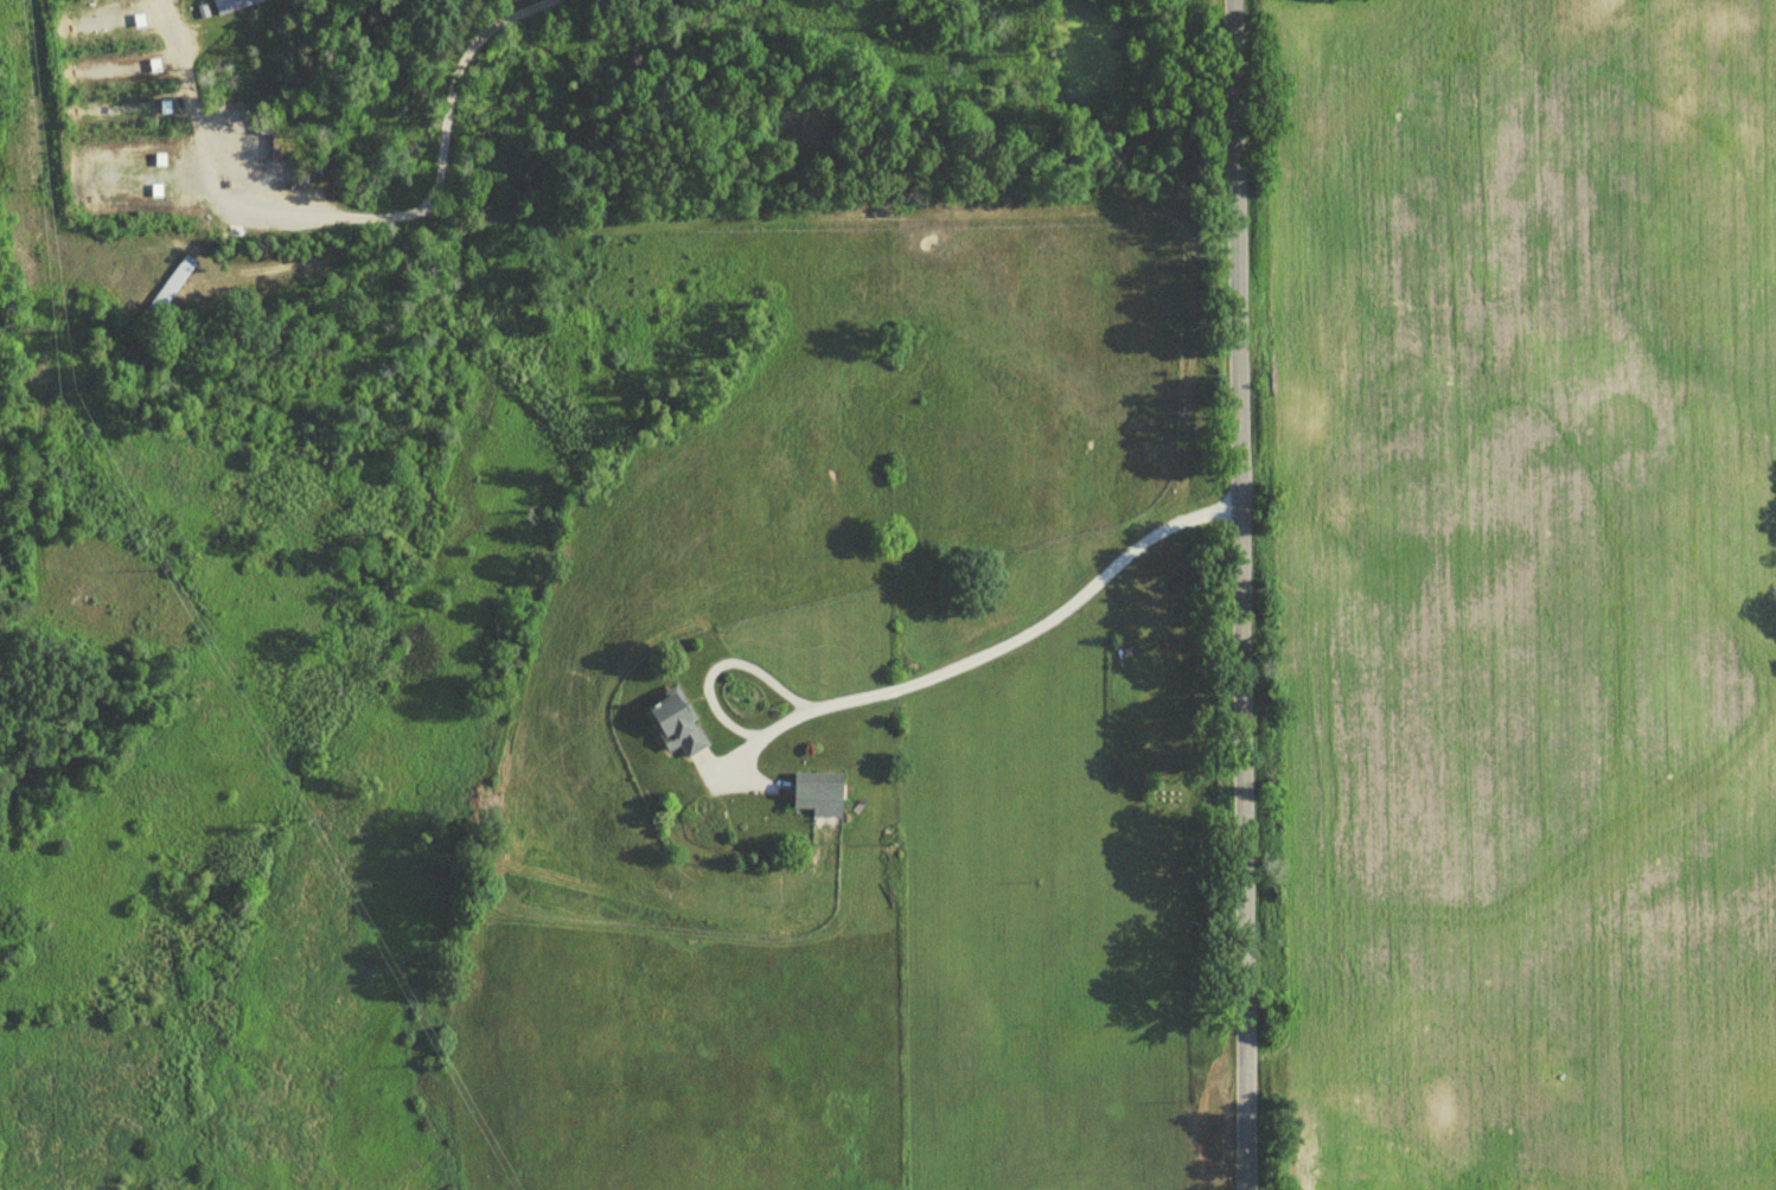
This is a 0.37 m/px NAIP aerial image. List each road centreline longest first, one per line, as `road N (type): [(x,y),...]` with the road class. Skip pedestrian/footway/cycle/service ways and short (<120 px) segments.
road 1 (track): [(1183,516),(1194,350),(1188,241),(1170,217),(1143,211),(562,230),(520,213),(422,224),(349,254),(277,268),(248,270),(173,244),(114,255),(81,268),(69,283)]
road 2 (residential): [(1244,1189),(1236,0)]
road 3 (track): [(1122,0),(1144,72),(1129,119),(1104,134),(1007,159),(637,187),(520,213)]

